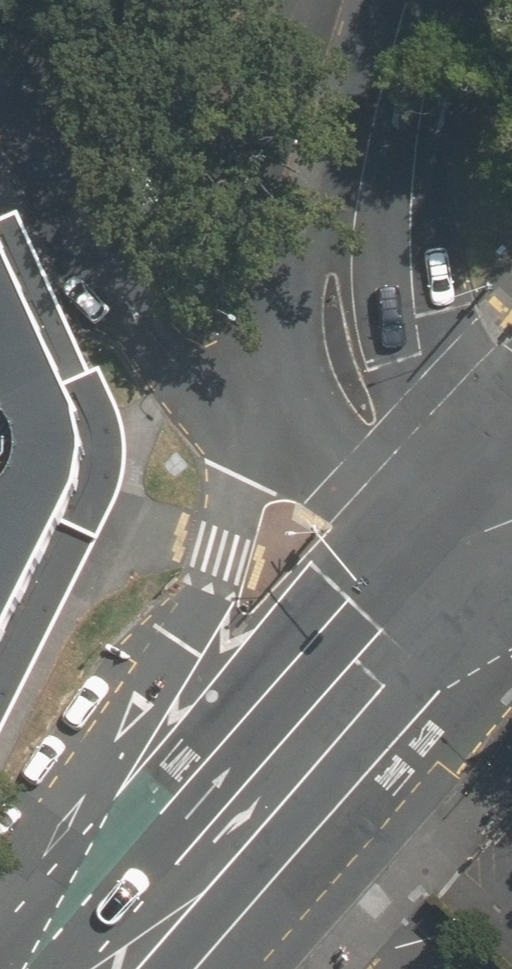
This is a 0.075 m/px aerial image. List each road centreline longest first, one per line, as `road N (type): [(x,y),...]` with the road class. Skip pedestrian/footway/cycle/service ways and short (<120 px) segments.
road 1 (secondary): [(145,934),(186,645),(251,482),(281,379)]
road 2 (secondary): [(145,934),(511,521)]
road 3 (tertiary): [(387,67),(398,248),(416,335),(439,383),(511,447)]
road 4 (tertiary): [(281,379),(292,287),(311,229),(387,67)]
road 5 (tertiary): [(511,472),(360,473),(335,463),(295,420),(281,379)]
road 6 (residential): [(281,379),(194,342),(143,303),(99,228)]
road 7 (residential): [(0,25),(99,228)]

